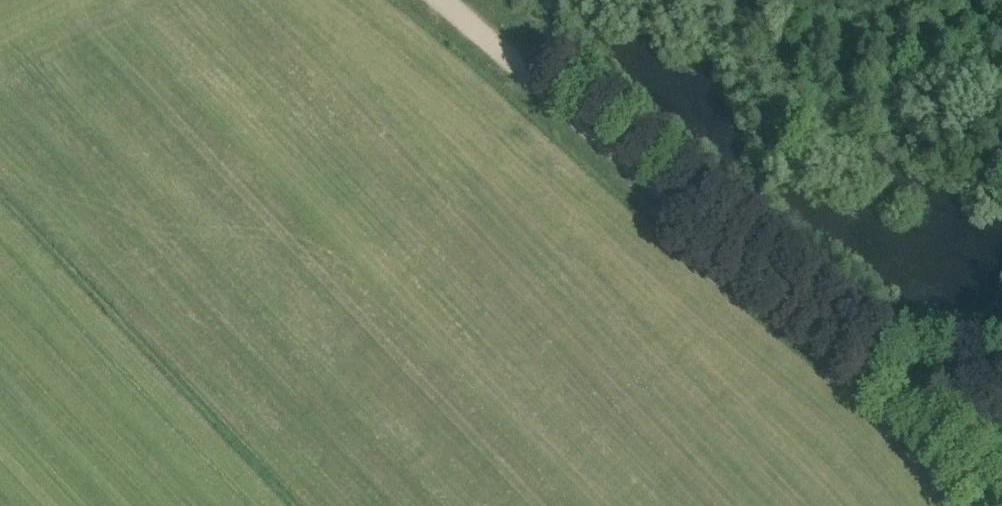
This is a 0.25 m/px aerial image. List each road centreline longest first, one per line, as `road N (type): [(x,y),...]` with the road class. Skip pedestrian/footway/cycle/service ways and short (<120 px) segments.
road 1 (unclassified): [(439,0),(898,390),(988,505)]

